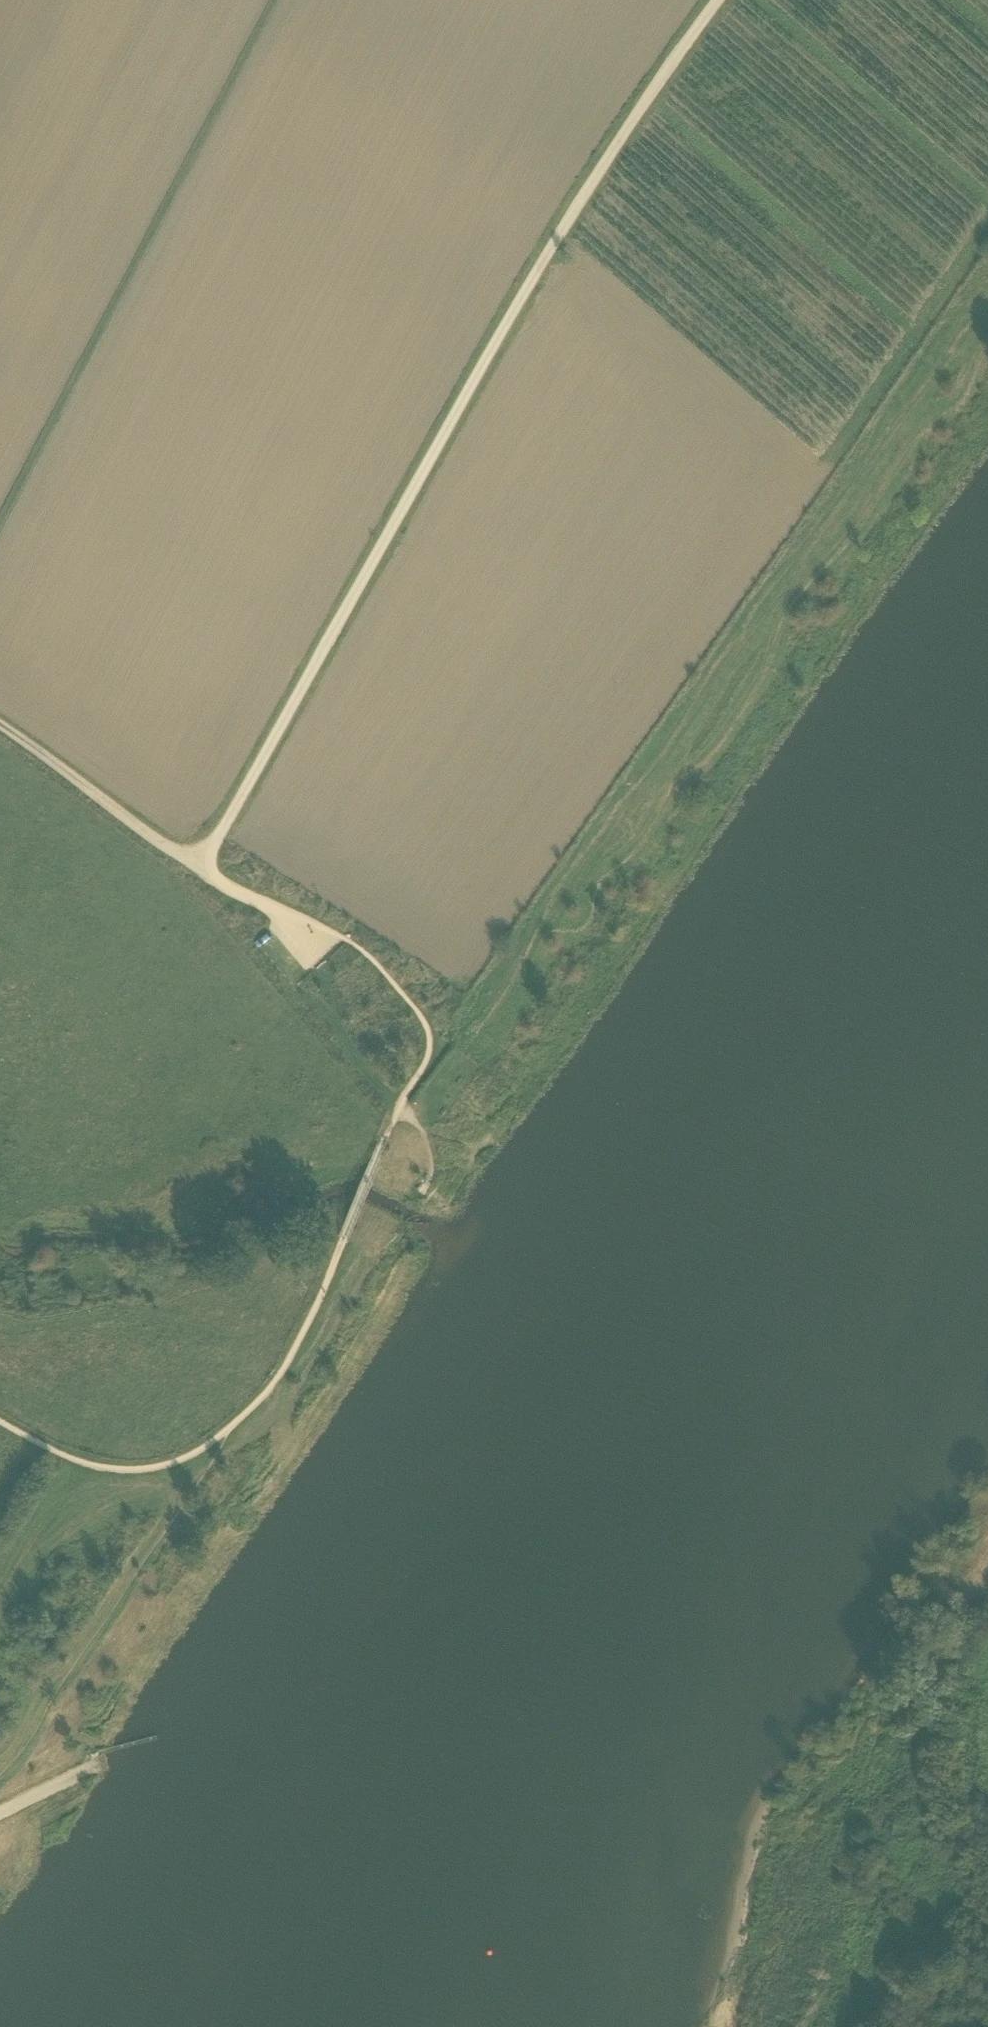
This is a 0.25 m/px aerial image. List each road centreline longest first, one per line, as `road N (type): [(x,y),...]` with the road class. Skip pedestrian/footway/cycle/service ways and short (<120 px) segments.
road 1 (track): [(722,0),(566,221),(200,872)]
road 2 (track): [(200,872),(0,725)]
road 3 (track): [(200,872),(348,942)]

